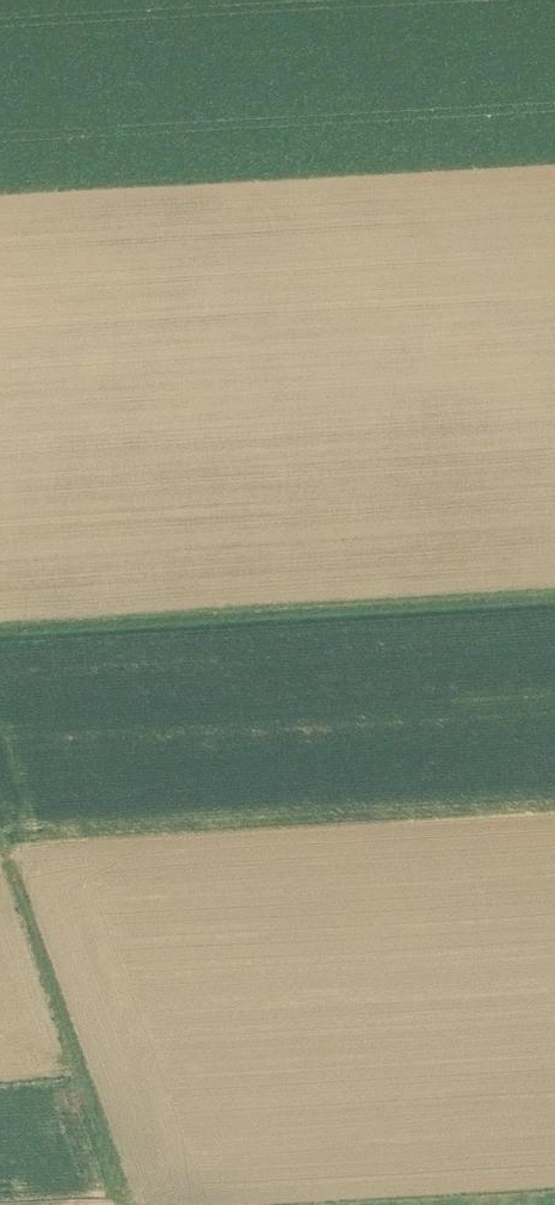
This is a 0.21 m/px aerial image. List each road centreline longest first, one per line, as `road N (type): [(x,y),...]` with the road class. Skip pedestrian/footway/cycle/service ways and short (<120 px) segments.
road 1 (track): [(554,611),(0,642)]
road 2 (track): [(123,1204),(0,836)]

